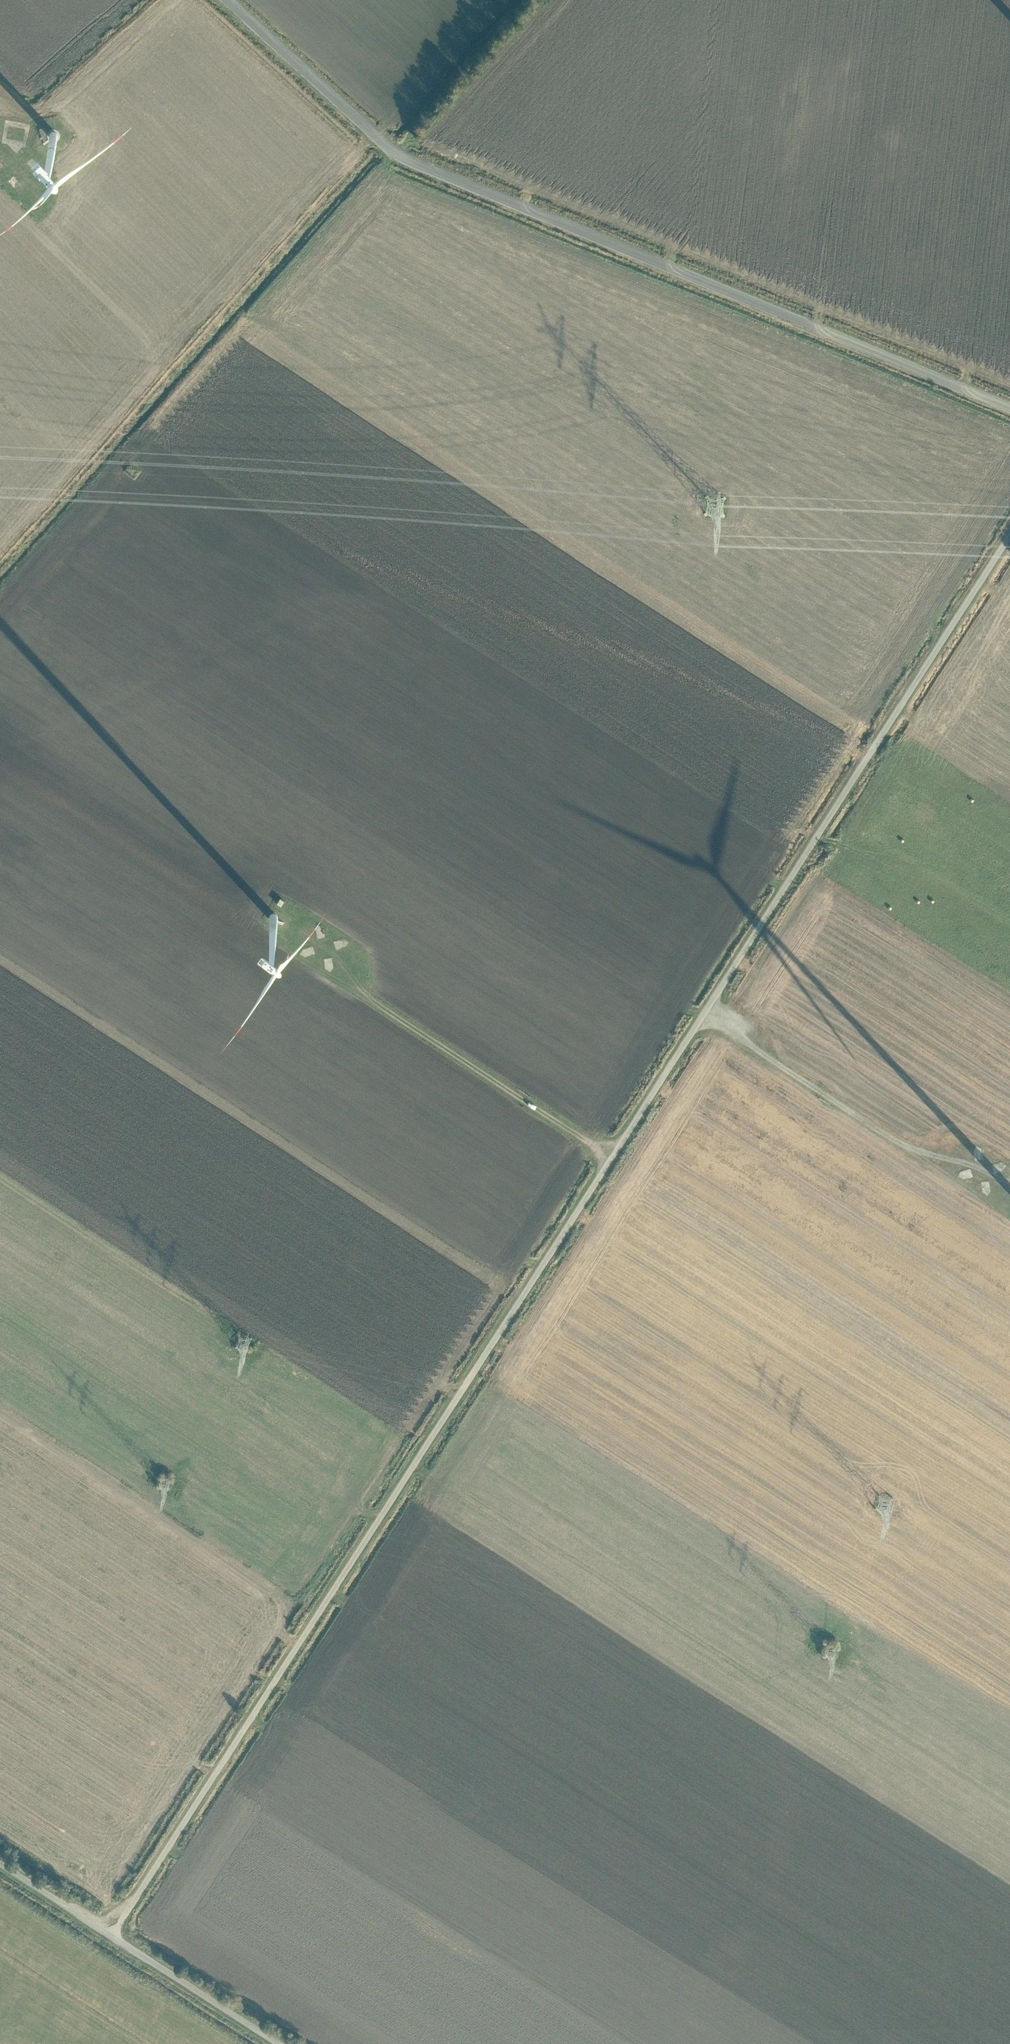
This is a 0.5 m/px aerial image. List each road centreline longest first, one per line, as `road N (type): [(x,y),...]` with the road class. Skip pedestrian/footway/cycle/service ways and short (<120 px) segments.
road 1 (unclassified): [(1009,533),(115,1937)]
road 2 (unclassified): [(222,0),(414,165),(1009,407)]
road 3 (track): [(309,935),(321,962),(607,1157)]
road 4 (track): [(697,1015),(954,1180),(1009,1184)]
road 5 (unclassified): [(115,1937),(279,2043)]
road 6 (unclassified): [(115,1937),(0,1864)]

